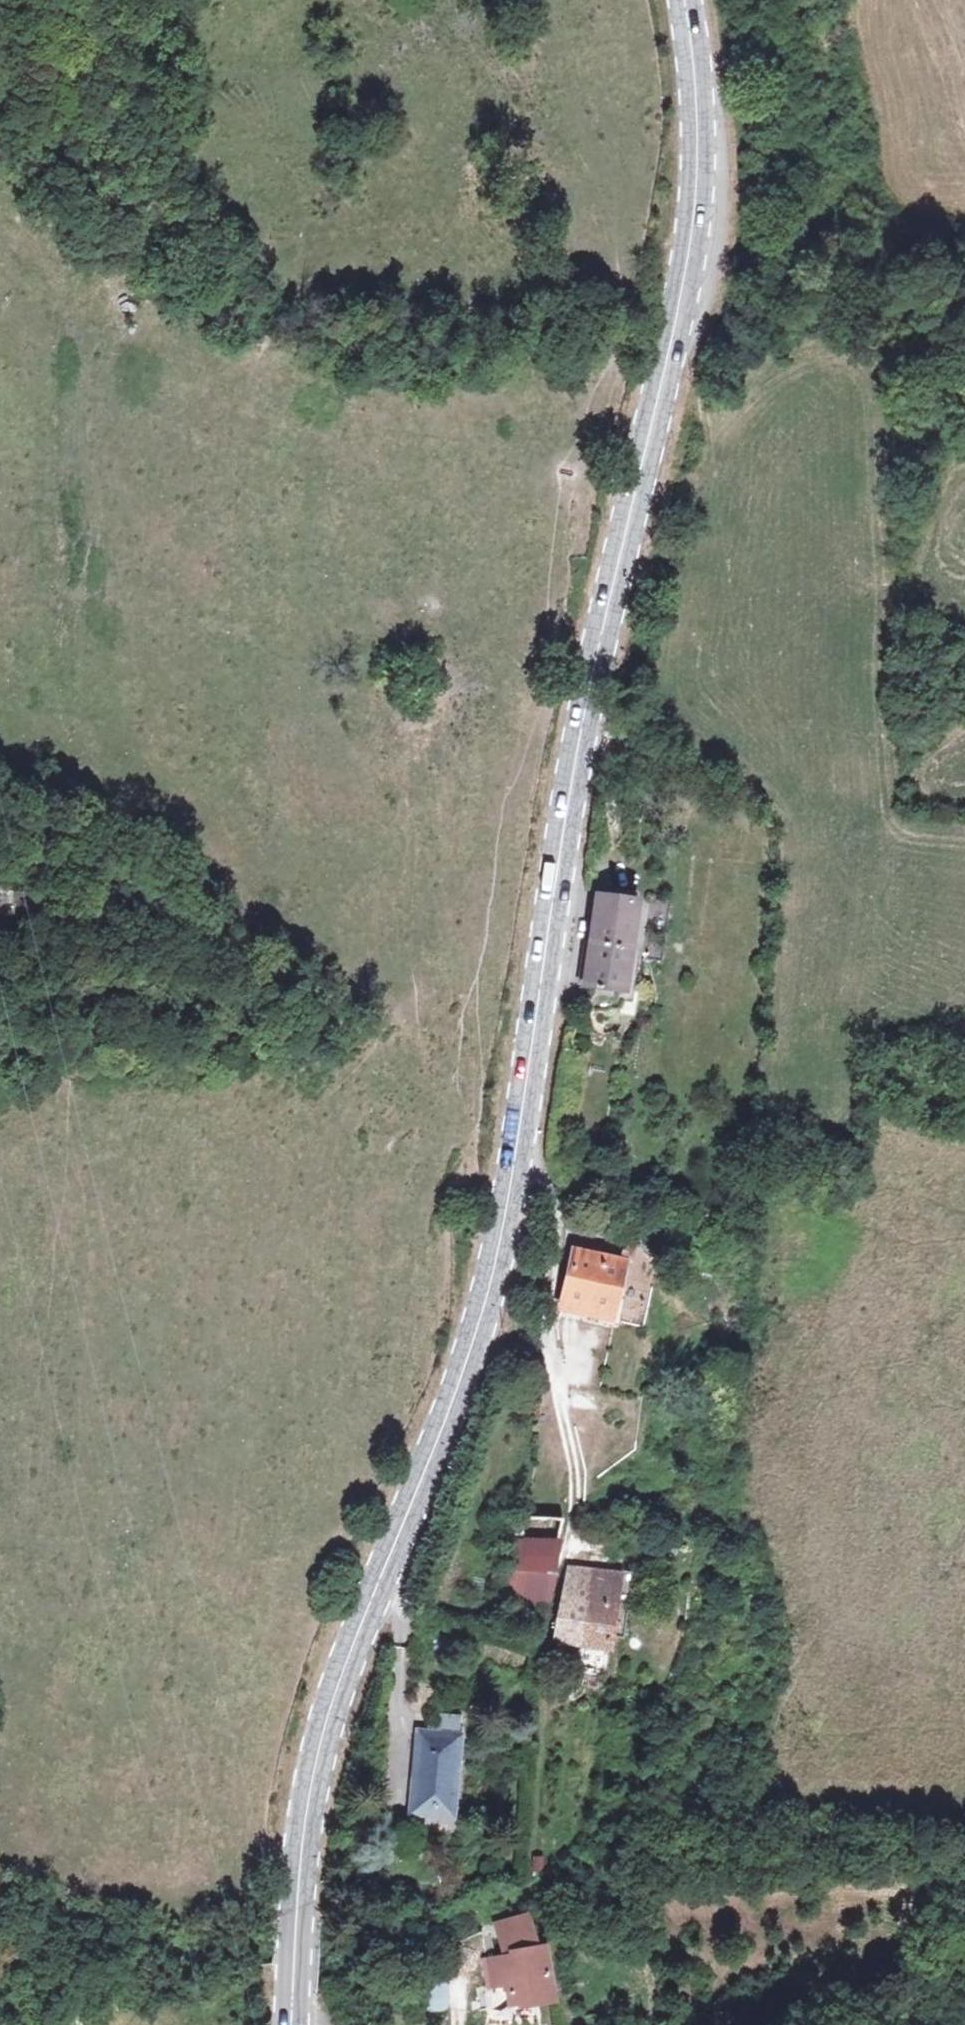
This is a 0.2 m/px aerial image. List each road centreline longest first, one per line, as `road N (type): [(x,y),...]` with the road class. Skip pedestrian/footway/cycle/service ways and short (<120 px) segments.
road 1 (secondary): [(687,0),(699,181),(672,344),(570,798),(490,1290),(328,1721),(298,1852),(292,2024)]

